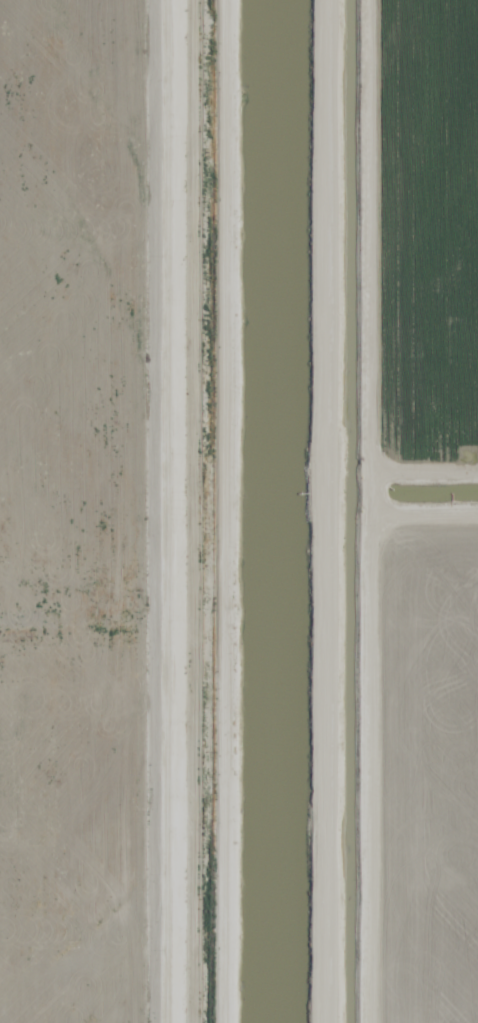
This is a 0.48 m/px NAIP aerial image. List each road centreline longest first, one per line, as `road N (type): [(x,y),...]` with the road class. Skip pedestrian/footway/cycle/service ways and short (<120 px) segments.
road 1 (residential): [(283,1022),(290,0)]
road 2 (residential): [(189,0),(190,1022)]

